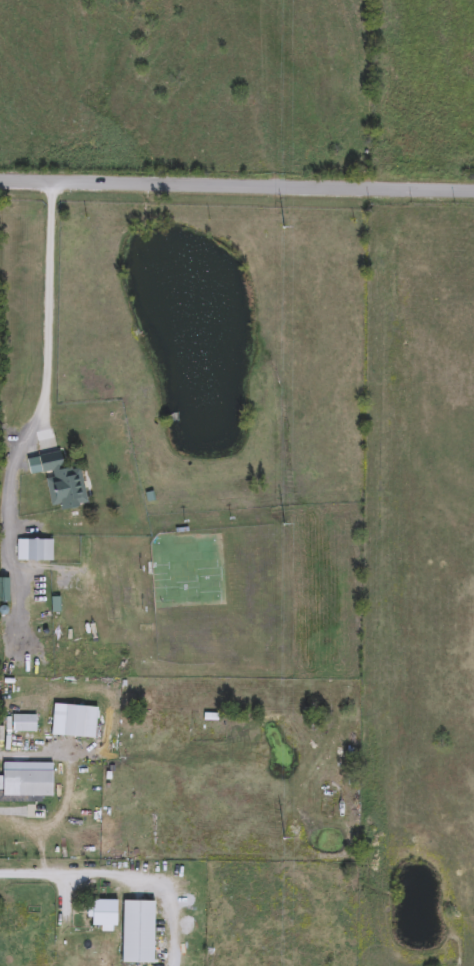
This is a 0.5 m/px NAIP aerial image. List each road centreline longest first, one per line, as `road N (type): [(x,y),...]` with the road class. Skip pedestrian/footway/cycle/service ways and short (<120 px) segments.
road 1 (tertiary): [(0,183),(473,196)]

